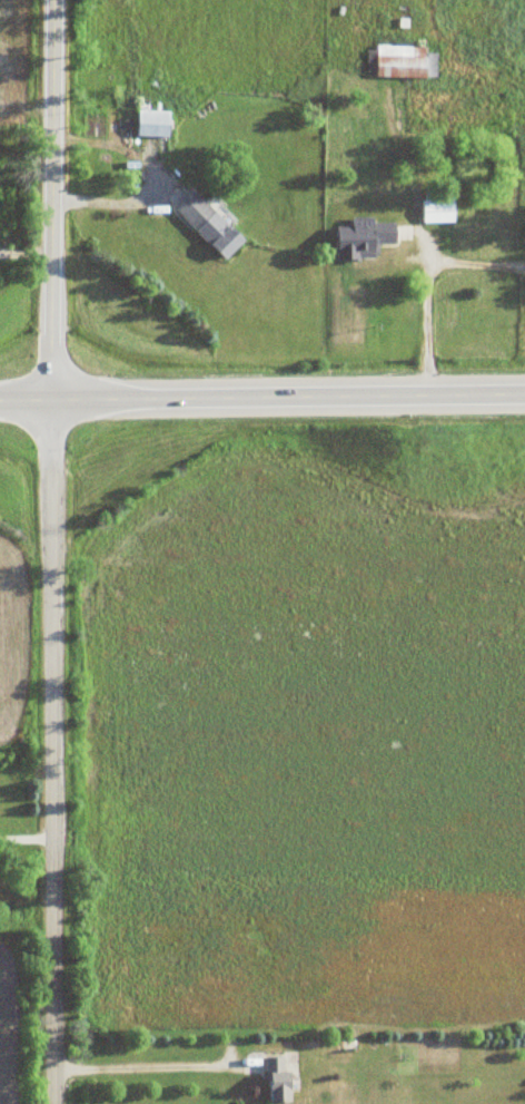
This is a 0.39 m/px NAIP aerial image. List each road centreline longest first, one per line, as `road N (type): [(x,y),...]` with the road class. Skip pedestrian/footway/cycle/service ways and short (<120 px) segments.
road 1 (residential): [(54,1103),(49,401),(56,0)]
road 2 (secondary): [(0,402),(524,395)]
road 3 (residential): [(55,1097),(524,1100)]

